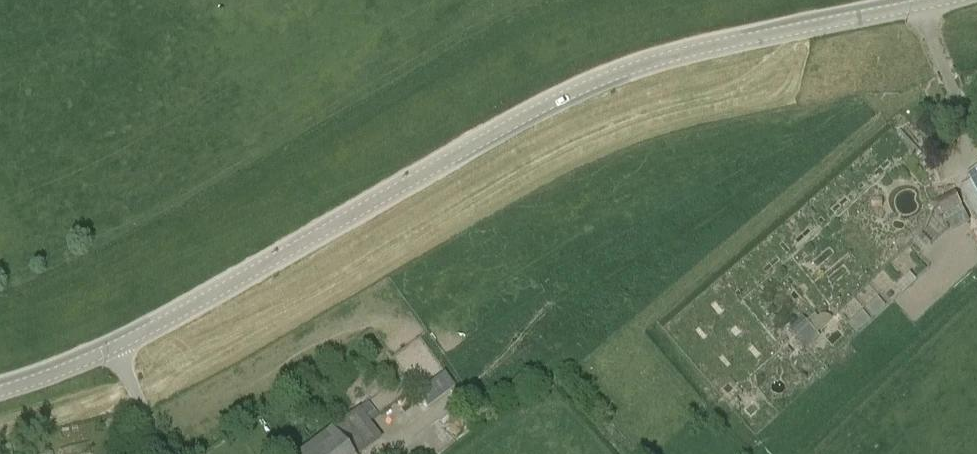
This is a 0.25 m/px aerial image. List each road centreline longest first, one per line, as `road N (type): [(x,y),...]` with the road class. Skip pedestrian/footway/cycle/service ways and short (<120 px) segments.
road 1 (tertiary): [(111,349),(618,70),(921,0)]

